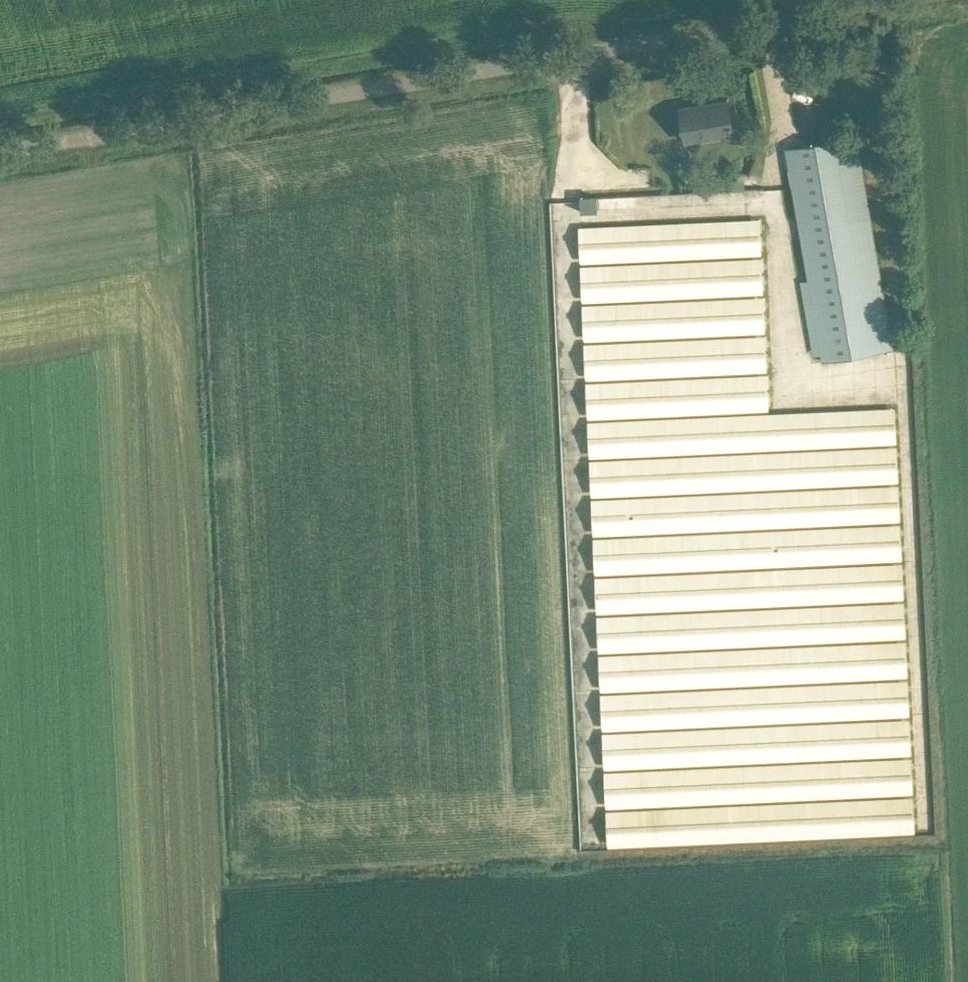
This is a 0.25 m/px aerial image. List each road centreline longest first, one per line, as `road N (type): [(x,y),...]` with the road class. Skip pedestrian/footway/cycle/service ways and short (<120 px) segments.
road 1 (unclassified): [(0,155),(927,0)]

